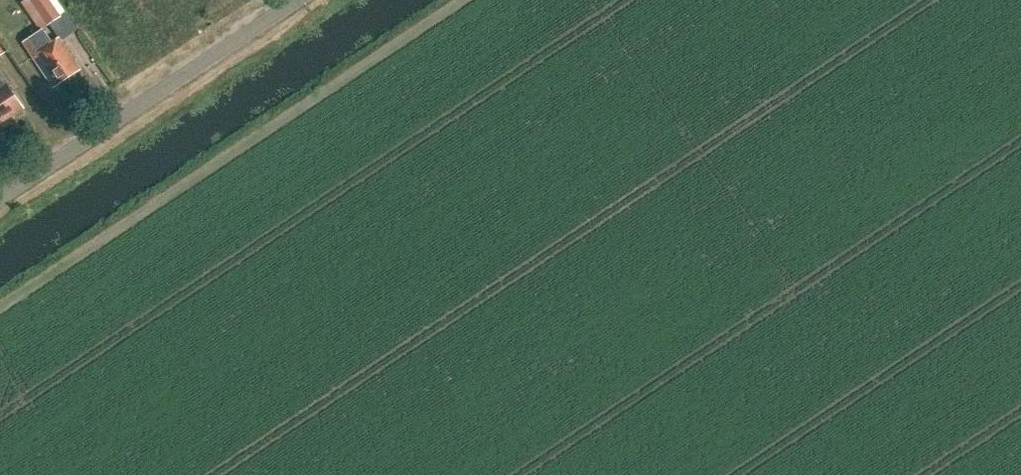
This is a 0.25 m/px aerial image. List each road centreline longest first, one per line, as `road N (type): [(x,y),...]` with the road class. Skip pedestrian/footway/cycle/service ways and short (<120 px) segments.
road 1 (unclassified): [(0,198),(298,0)]

